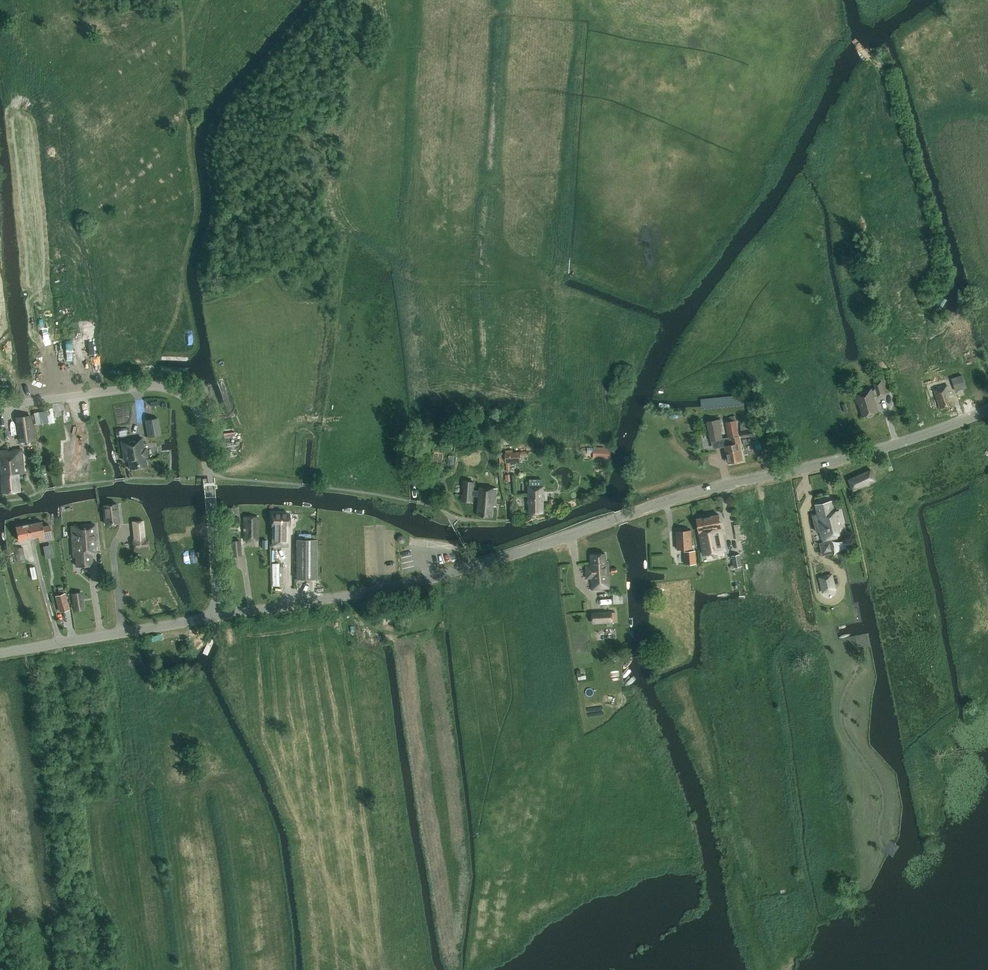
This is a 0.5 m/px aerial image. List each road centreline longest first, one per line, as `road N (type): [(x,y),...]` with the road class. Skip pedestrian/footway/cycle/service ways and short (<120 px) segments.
road 1 (tertiary): [(221,617),(448,574),(693,493),(846,460),(987,410)]
road 2 (residential): [(221,617),(204,427),(191,399),(144,386),(0,404)]
road 3 (tertiary): [(0,653),(221,617)]

